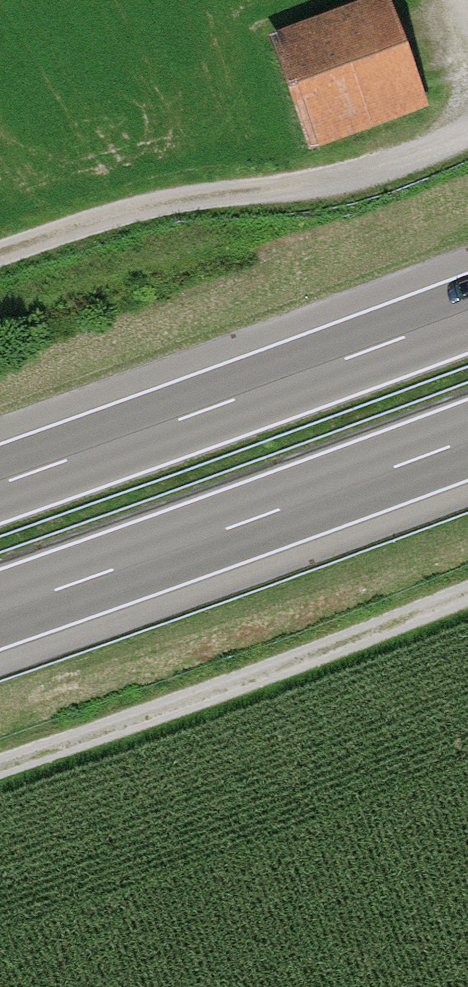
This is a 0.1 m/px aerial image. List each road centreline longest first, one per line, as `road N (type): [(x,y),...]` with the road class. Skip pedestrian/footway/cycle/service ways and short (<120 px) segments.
road 1 (track): [(0,767),(467,593)]
road 2 (motorway): [(0,610),(467,440)]
road 3 (motorway): [(467,313),(0,483)]
road 4 (track): [(467,147),(384,184),(169,212),(0,269)]

